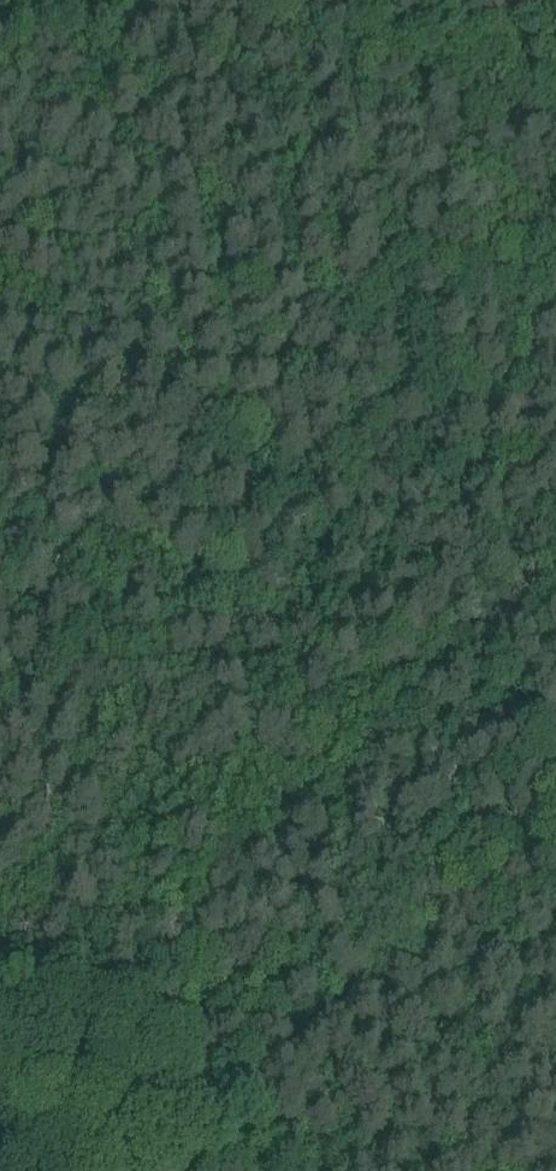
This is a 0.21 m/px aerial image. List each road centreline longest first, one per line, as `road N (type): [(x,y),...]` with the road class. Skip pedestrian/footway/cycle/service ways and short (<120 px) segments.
road 1 (track): [(555,306),(0,686)]
road 2 (track): [(0,978),(272,1098),(322,1170)]
road 3 (track): [(272,1098),(555,871)]

